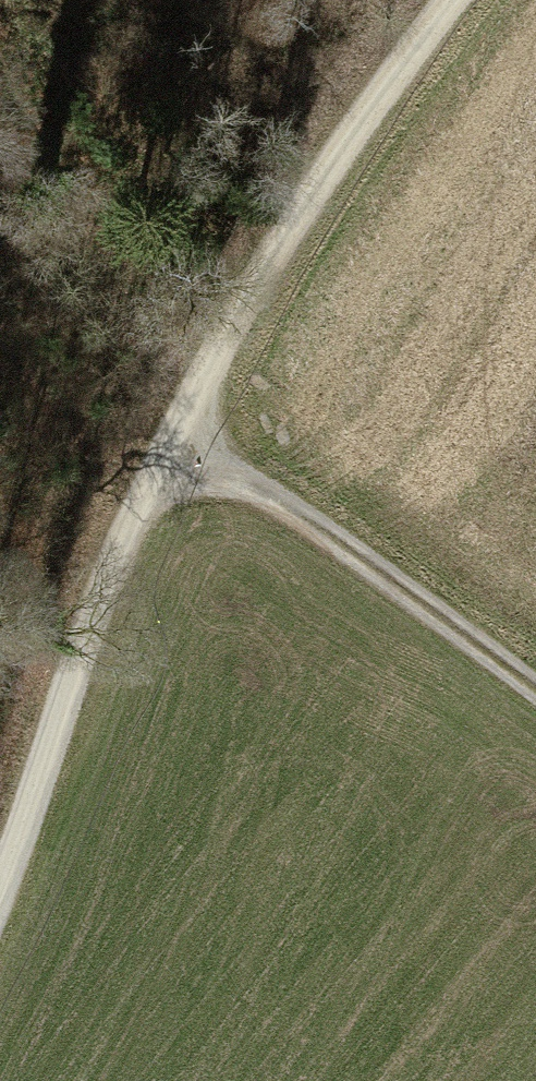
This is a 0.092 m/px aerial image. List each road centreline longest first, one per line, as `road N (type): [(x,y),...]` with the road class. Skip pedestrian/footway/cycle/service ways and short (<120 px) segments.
road 1 (track): [(0,900),(36,834),(118,537),(289,219),(399,52),(444,0)]
road 2 (track): [(168,443),(361,555),(535,690)]

